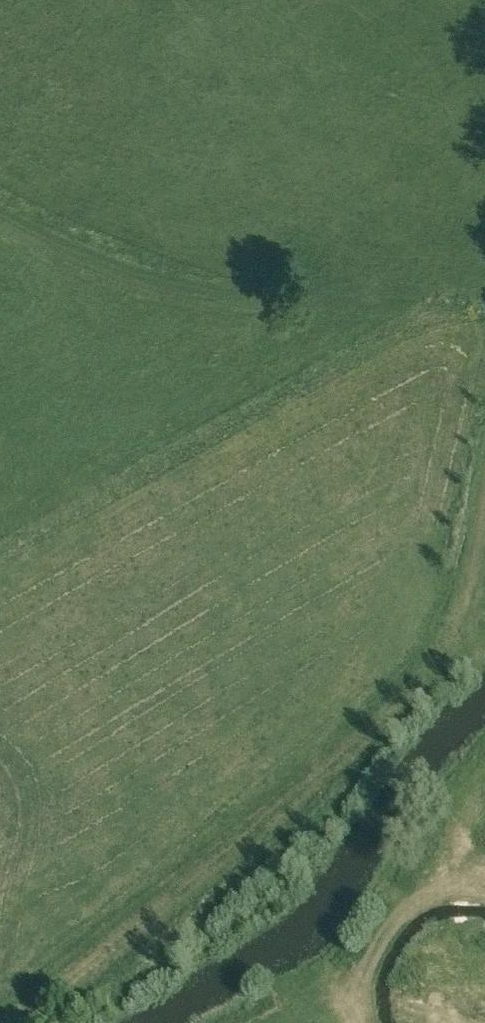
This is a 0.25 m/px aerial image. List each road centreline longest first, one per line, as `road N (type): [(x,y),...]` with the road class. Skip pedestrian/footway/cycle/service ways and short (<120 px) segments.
road 1 (track): [(484,491),(446,636),(370,737),(17,1022)]

